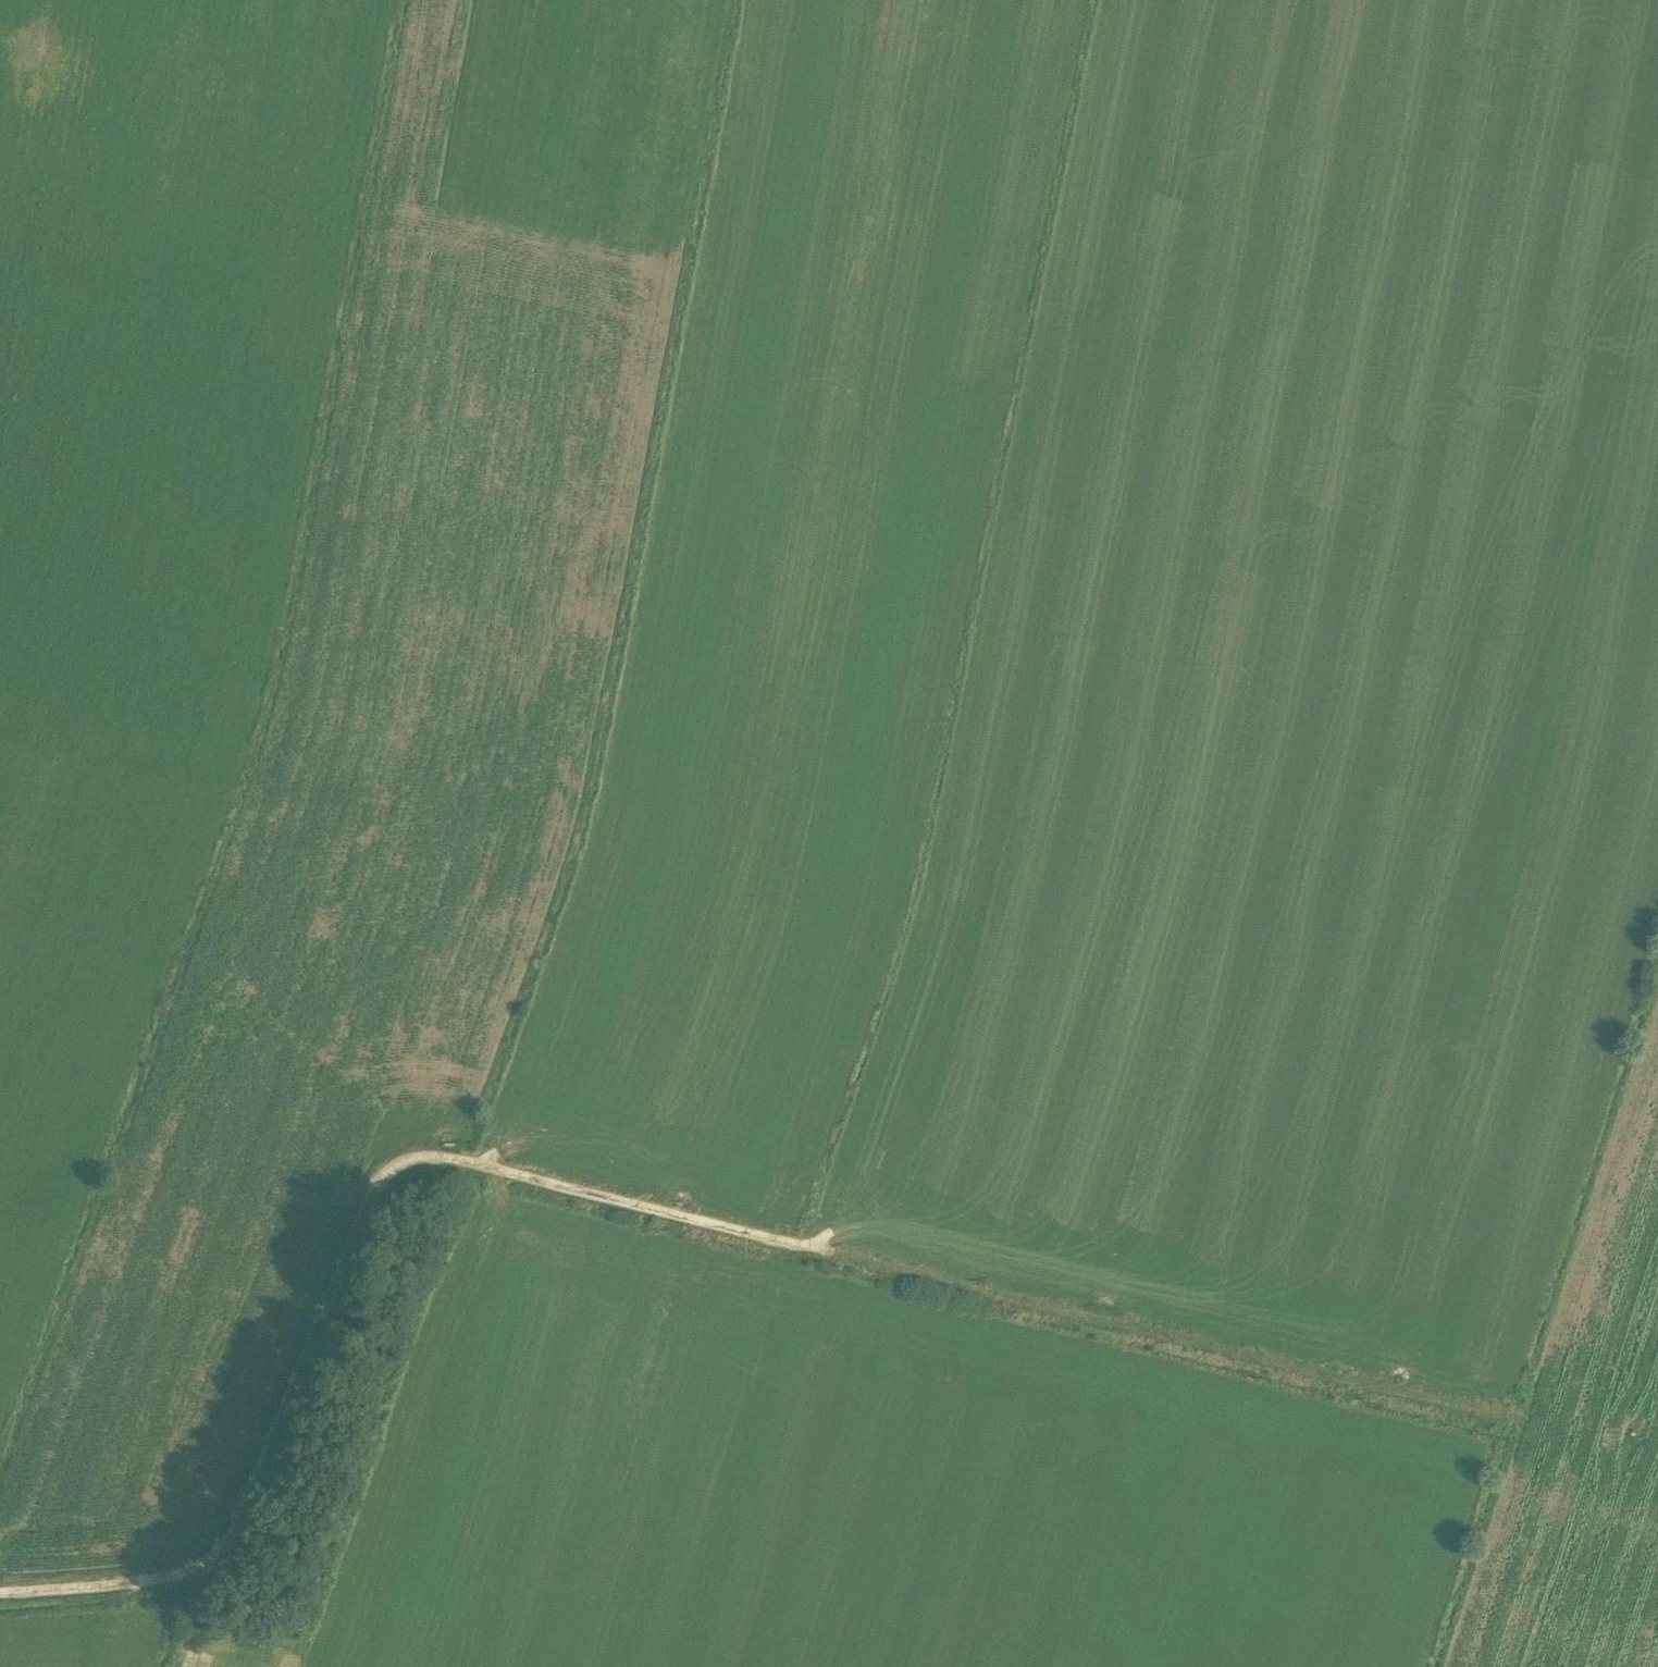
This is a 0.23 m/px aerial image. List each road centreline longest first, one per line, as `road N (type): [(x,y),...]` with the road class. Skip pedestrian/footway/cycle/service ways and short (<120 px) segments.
road 1 (track): [(1499,1413),(432,1157),(393,1170),(365,1201),(235,1523),(212,1557),(168,1579),(0,1593)]

